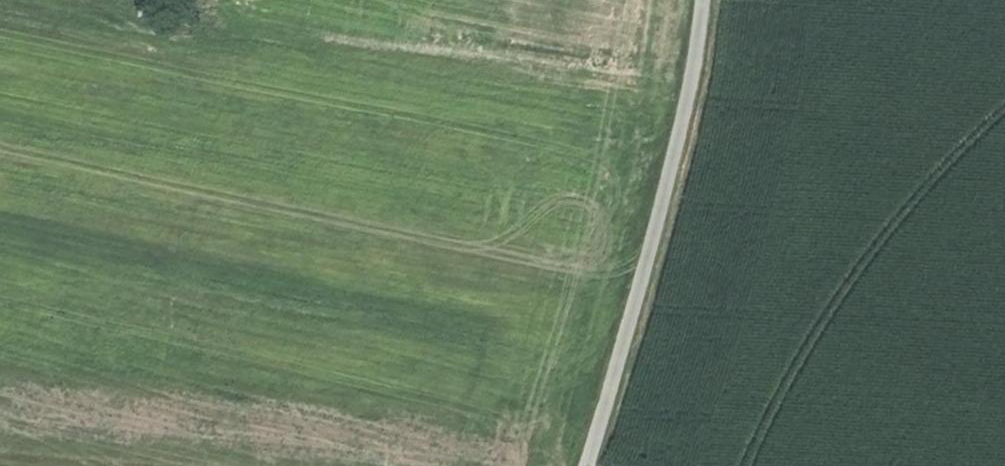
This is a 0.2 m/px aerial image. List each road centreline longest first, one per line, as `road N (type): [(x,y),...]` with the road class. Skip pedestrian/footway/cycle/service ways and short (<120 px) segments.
road 1 (track): [(586,465),(680,130),(702,0)]

